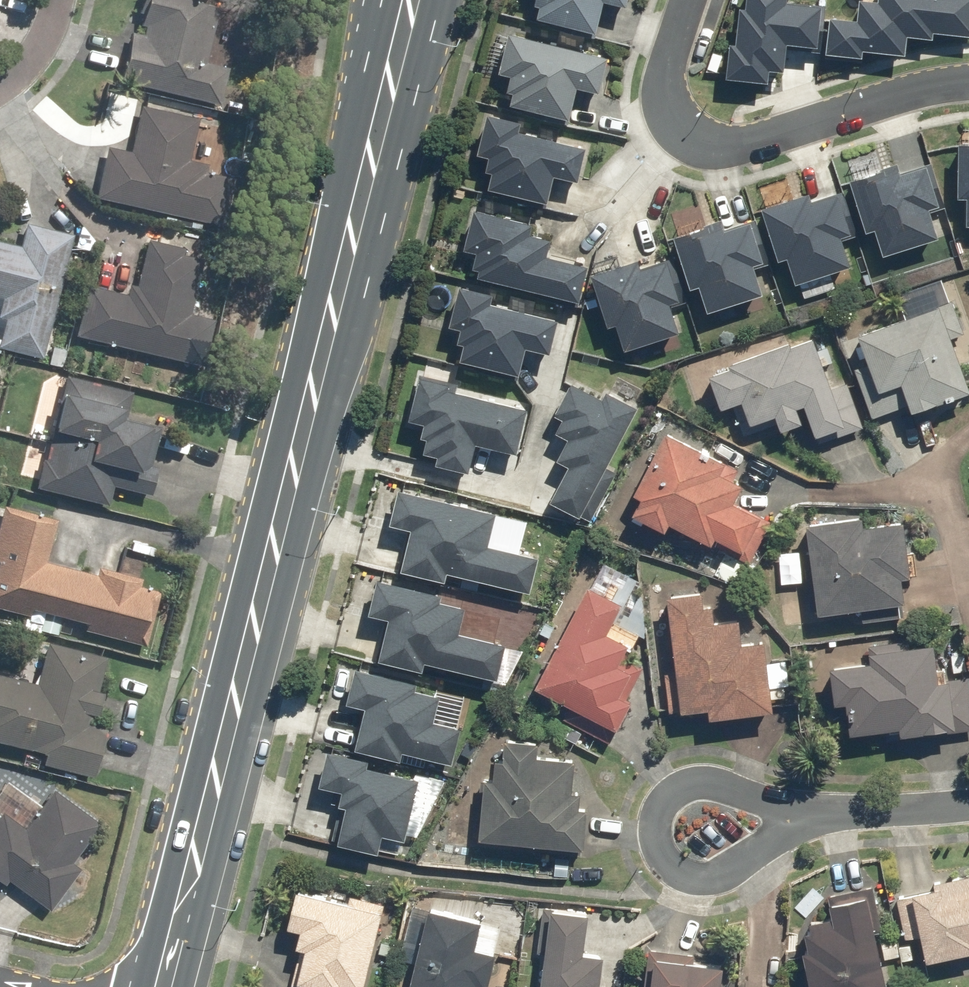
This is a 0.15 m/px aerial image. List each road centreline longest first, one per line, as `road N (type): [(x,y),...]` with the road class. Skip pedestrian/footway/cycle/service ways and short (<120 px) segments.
road 1 (secondary): [(405,0),(163,986)]
road 2 (residential): [(968,85),(706,147),(681,137),(662,93),(685,0)]
road 3 (residential): [(836,815),(720,879),(697,882),(670,869),(652,839),(657,807),(677,787),(707,778),(743,792)]
road 4 (residential): [(968,803),(836,815)]

